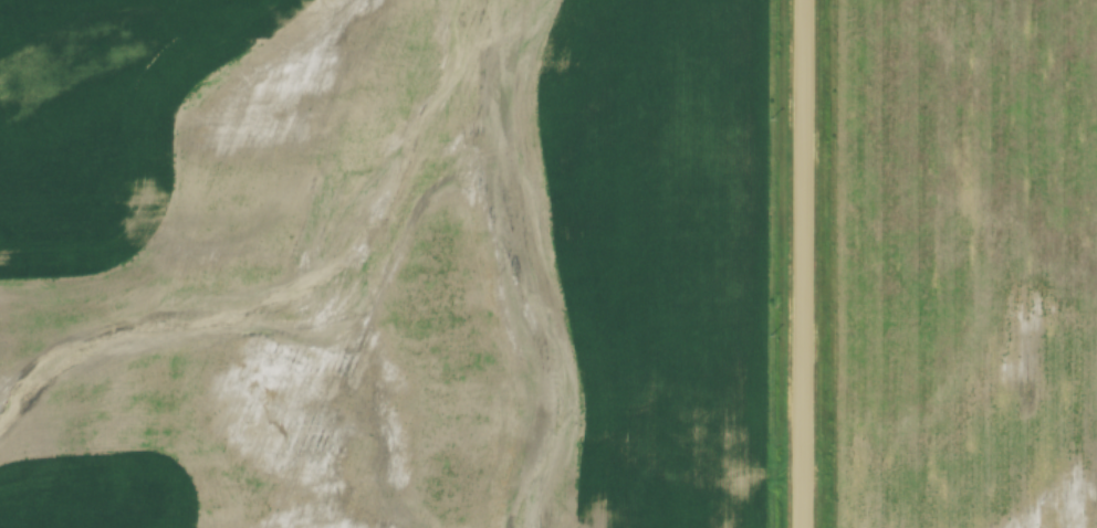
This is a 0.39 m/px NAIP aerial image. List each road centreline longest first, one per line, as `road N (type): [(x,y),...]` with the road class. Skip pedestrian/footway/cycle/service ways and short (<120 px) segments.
road 1 (residential): [(804,527),(805,0)]

